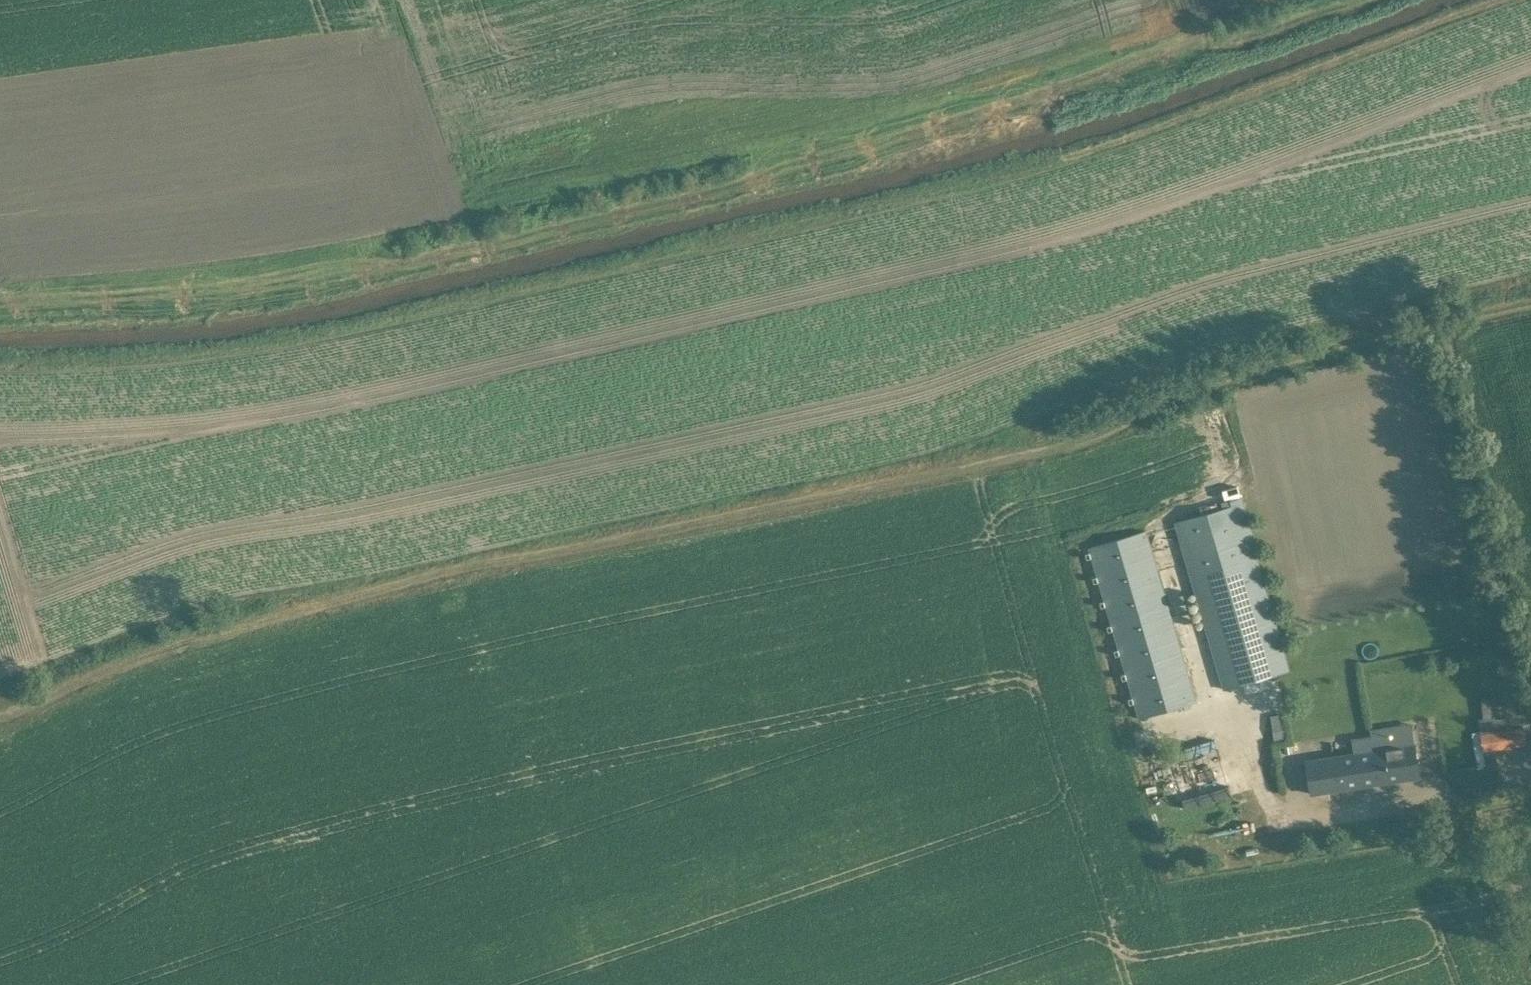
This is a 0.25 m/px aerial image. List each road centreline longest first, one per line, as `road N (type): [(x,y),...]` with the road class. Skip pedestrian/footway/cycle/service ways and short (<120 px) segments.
road 1 (track): [(0,711),(176,630),(1115,427),(1260,362),(1530,304)]

